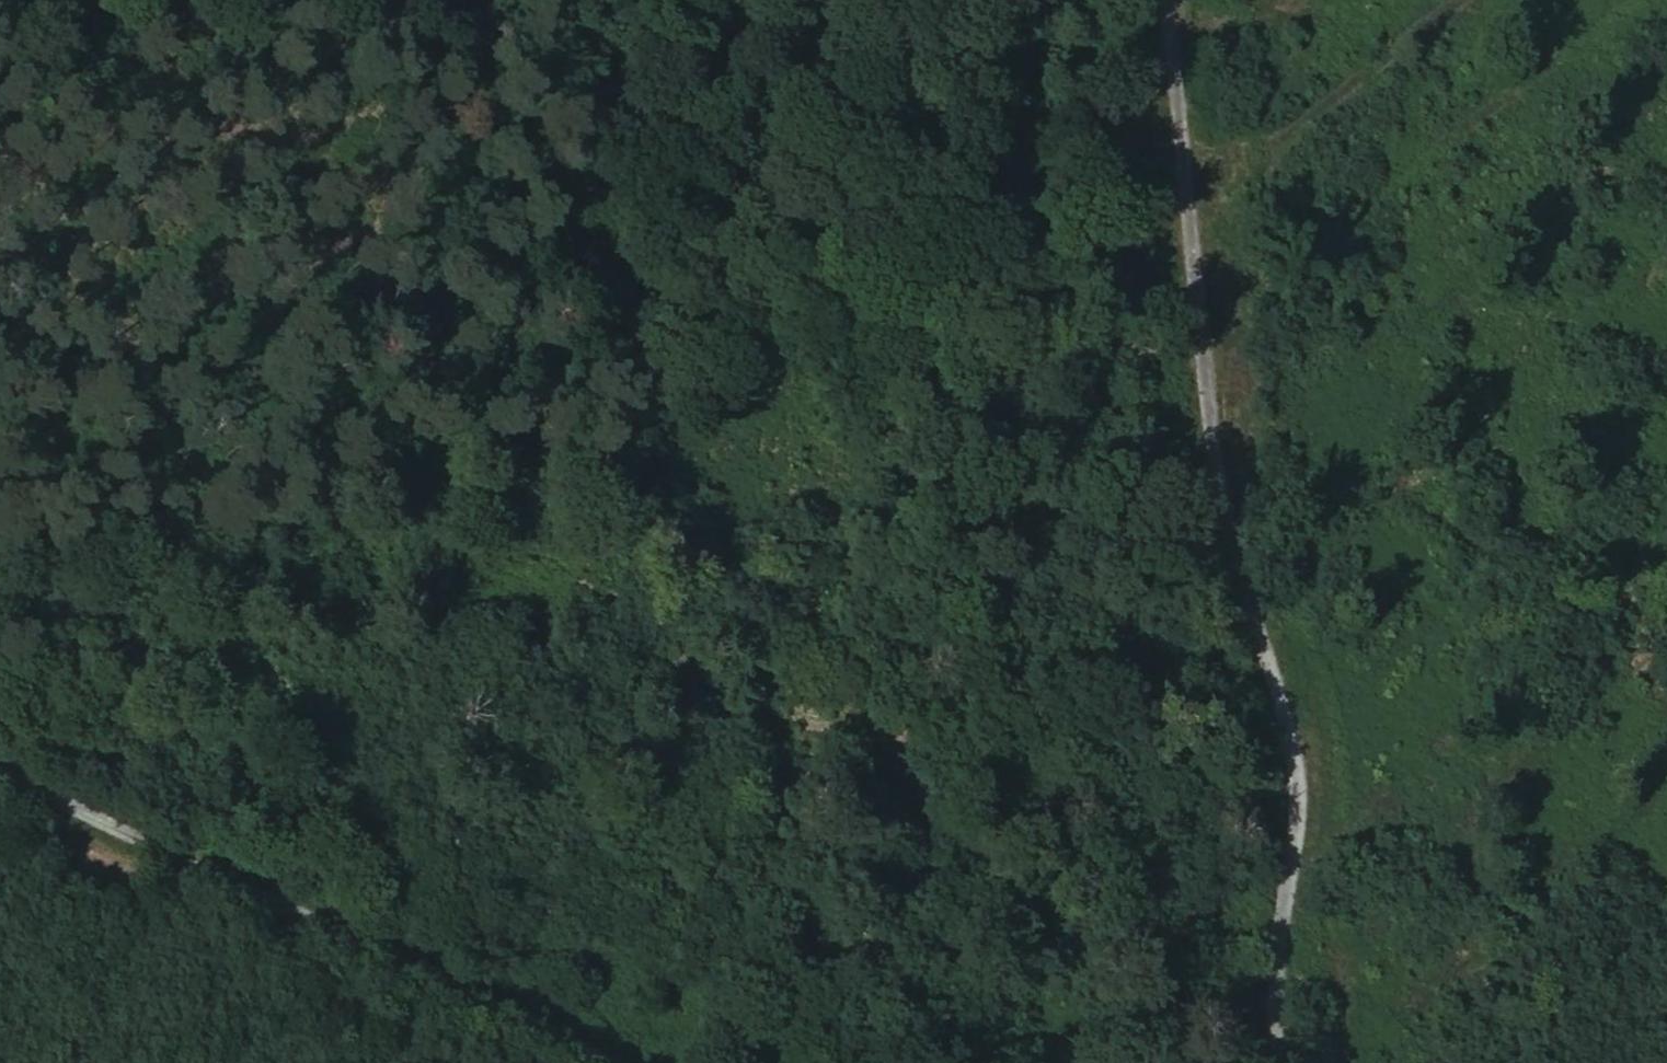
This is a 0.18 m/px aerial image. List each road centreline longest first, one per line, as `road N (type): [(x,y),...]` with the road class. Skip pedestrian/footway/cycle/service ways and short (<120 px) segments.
road 1 (track): [(1173,0),(1213,375),(1295,794),(1280,898),(1276,1062)]
road 2 (track): [(595,1062),(0,775)]

